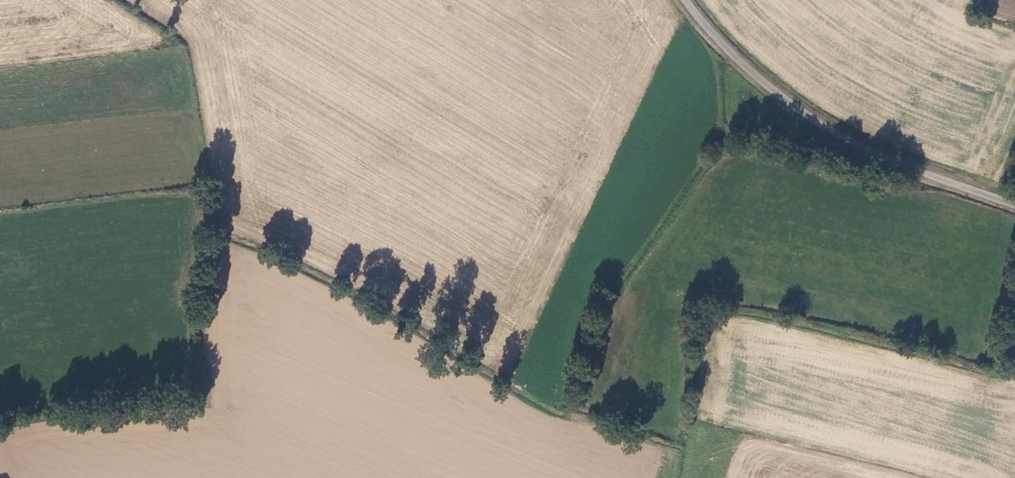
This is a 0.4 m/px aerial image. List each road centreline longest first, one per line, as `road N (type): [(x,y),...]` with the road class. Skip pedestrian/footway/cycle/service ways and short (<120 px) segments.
road 1 (unclassified): [(1014,204),(855,143),(741,62),(686,0)]

